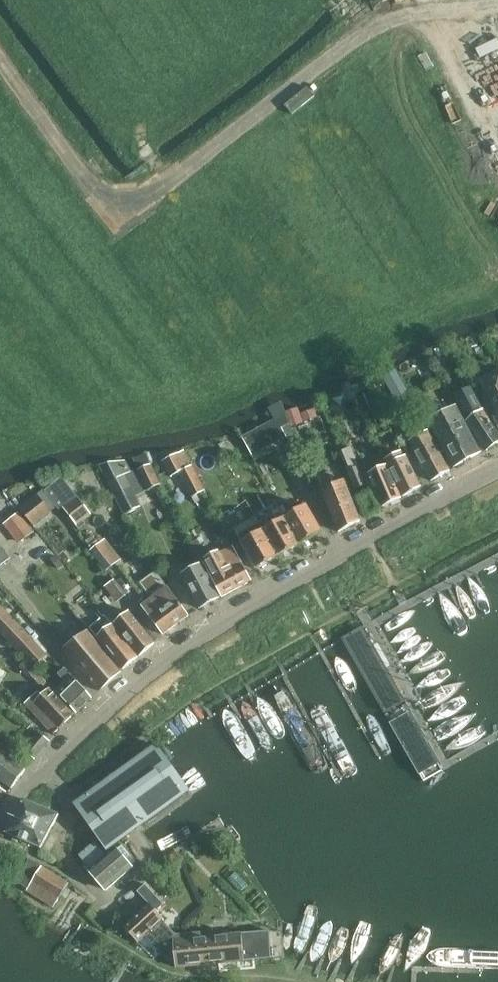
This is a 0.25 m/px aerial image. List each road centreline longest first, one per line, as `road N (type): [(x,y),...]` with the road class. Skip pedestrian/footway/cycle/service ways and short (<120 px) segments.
road 1 (residential): [(0,821),(110,710),(198,640),(497,470)]
road 2 (track): [(0,61),(83,177),(103,196),(130,200),(364,25)]
road 3 (track): [(364,25),(396,10),(428,28),(497,155)]

